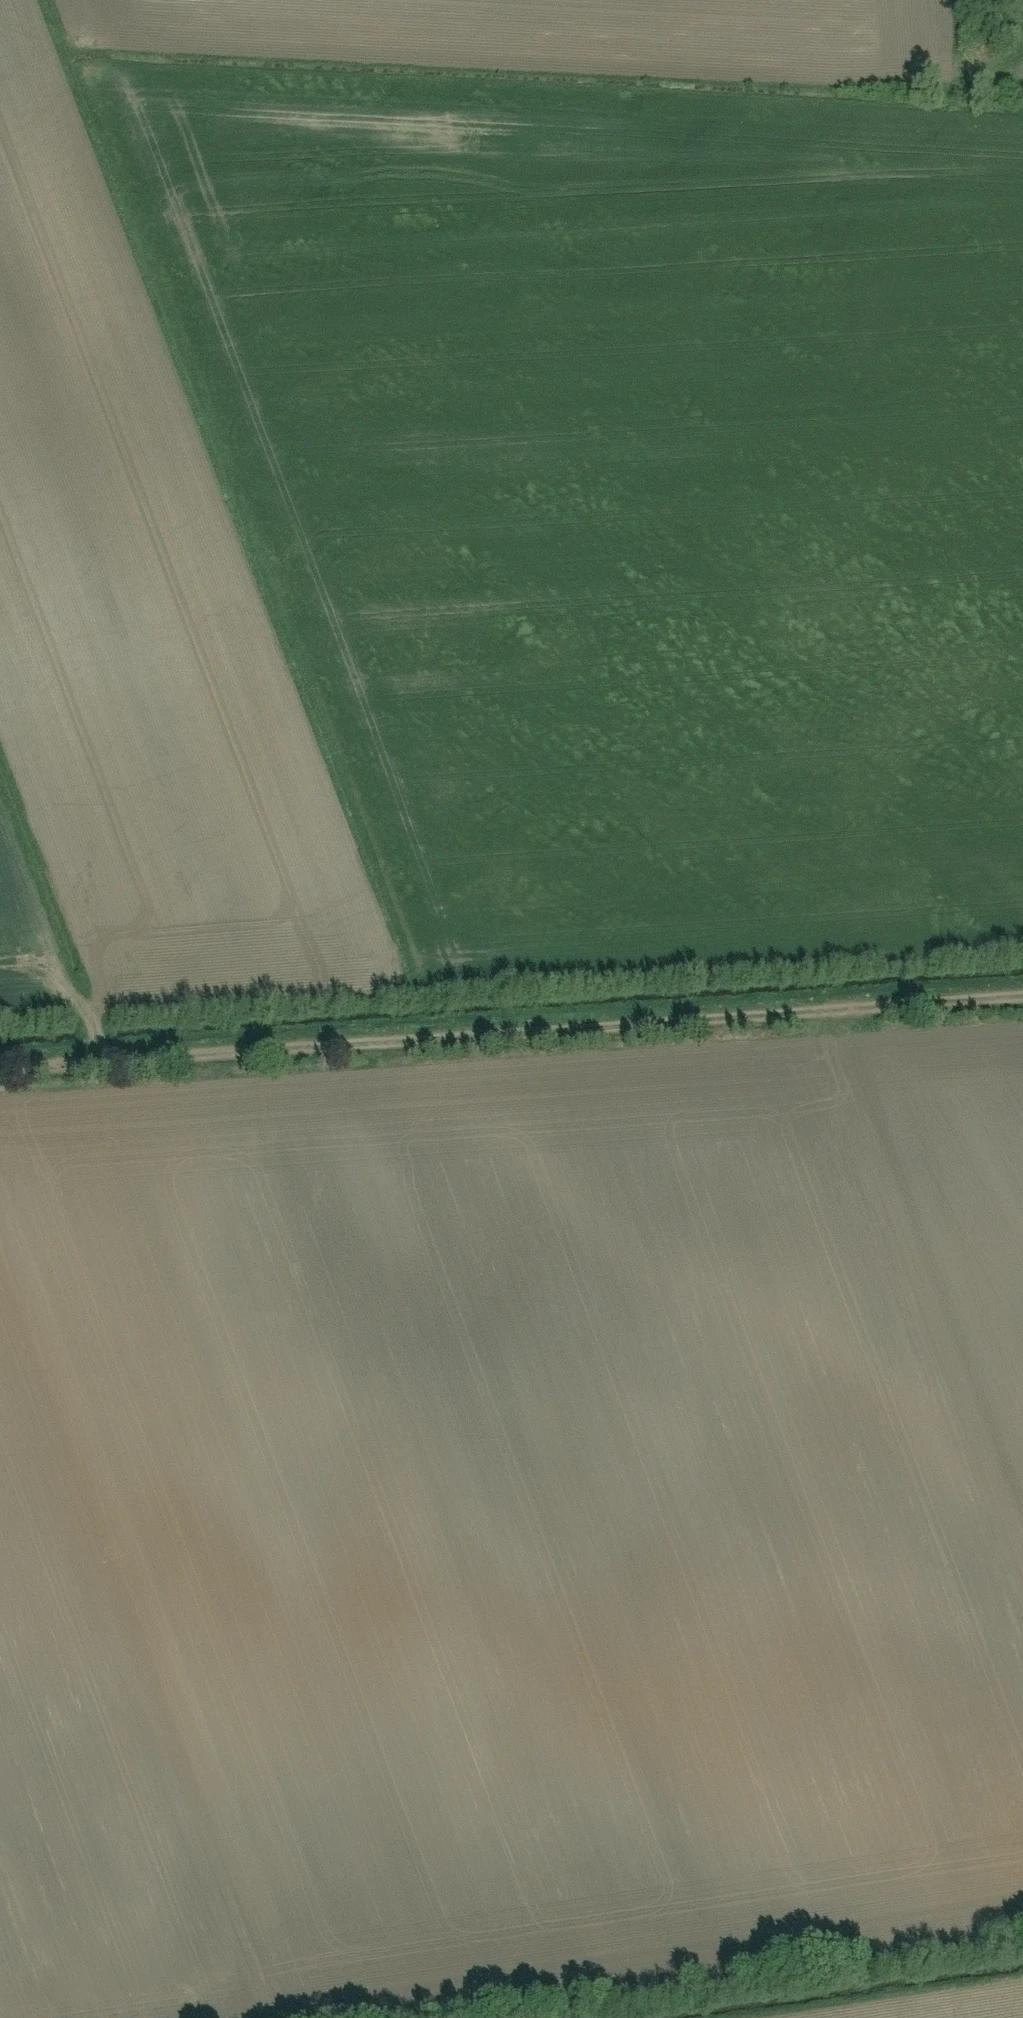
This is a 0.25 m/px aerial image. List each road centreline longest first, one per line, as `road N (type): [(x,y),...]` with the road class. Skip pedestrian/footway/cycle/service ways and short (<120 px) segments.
road 1 (track): [(1022,994),(0,1065)]
road 2 (track): [(1022,1952),(565,2017)]

